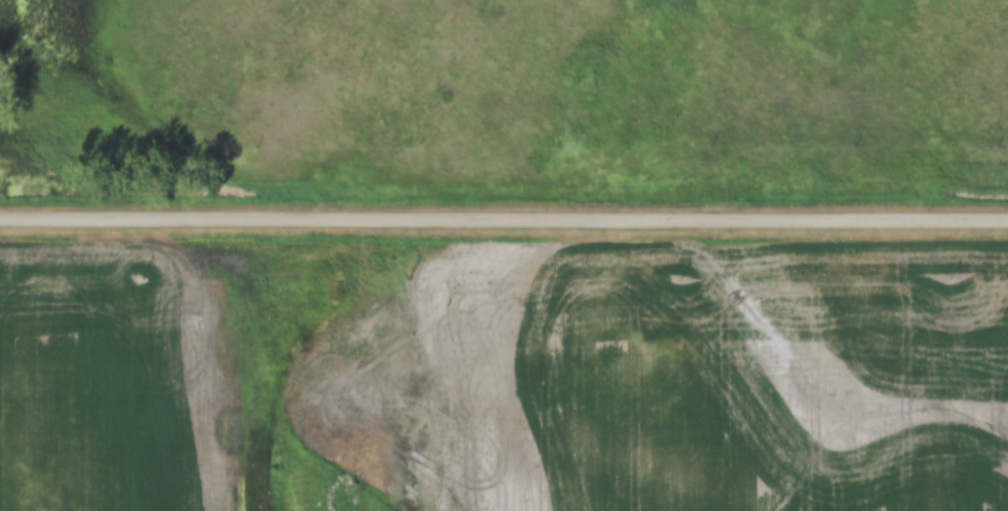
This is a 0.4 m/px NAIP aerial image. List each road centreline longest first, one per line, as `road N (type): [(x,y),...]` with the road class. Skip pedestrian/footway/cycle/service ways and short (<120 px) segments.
road 1 (residential): [(0,217),(1007,218)]

